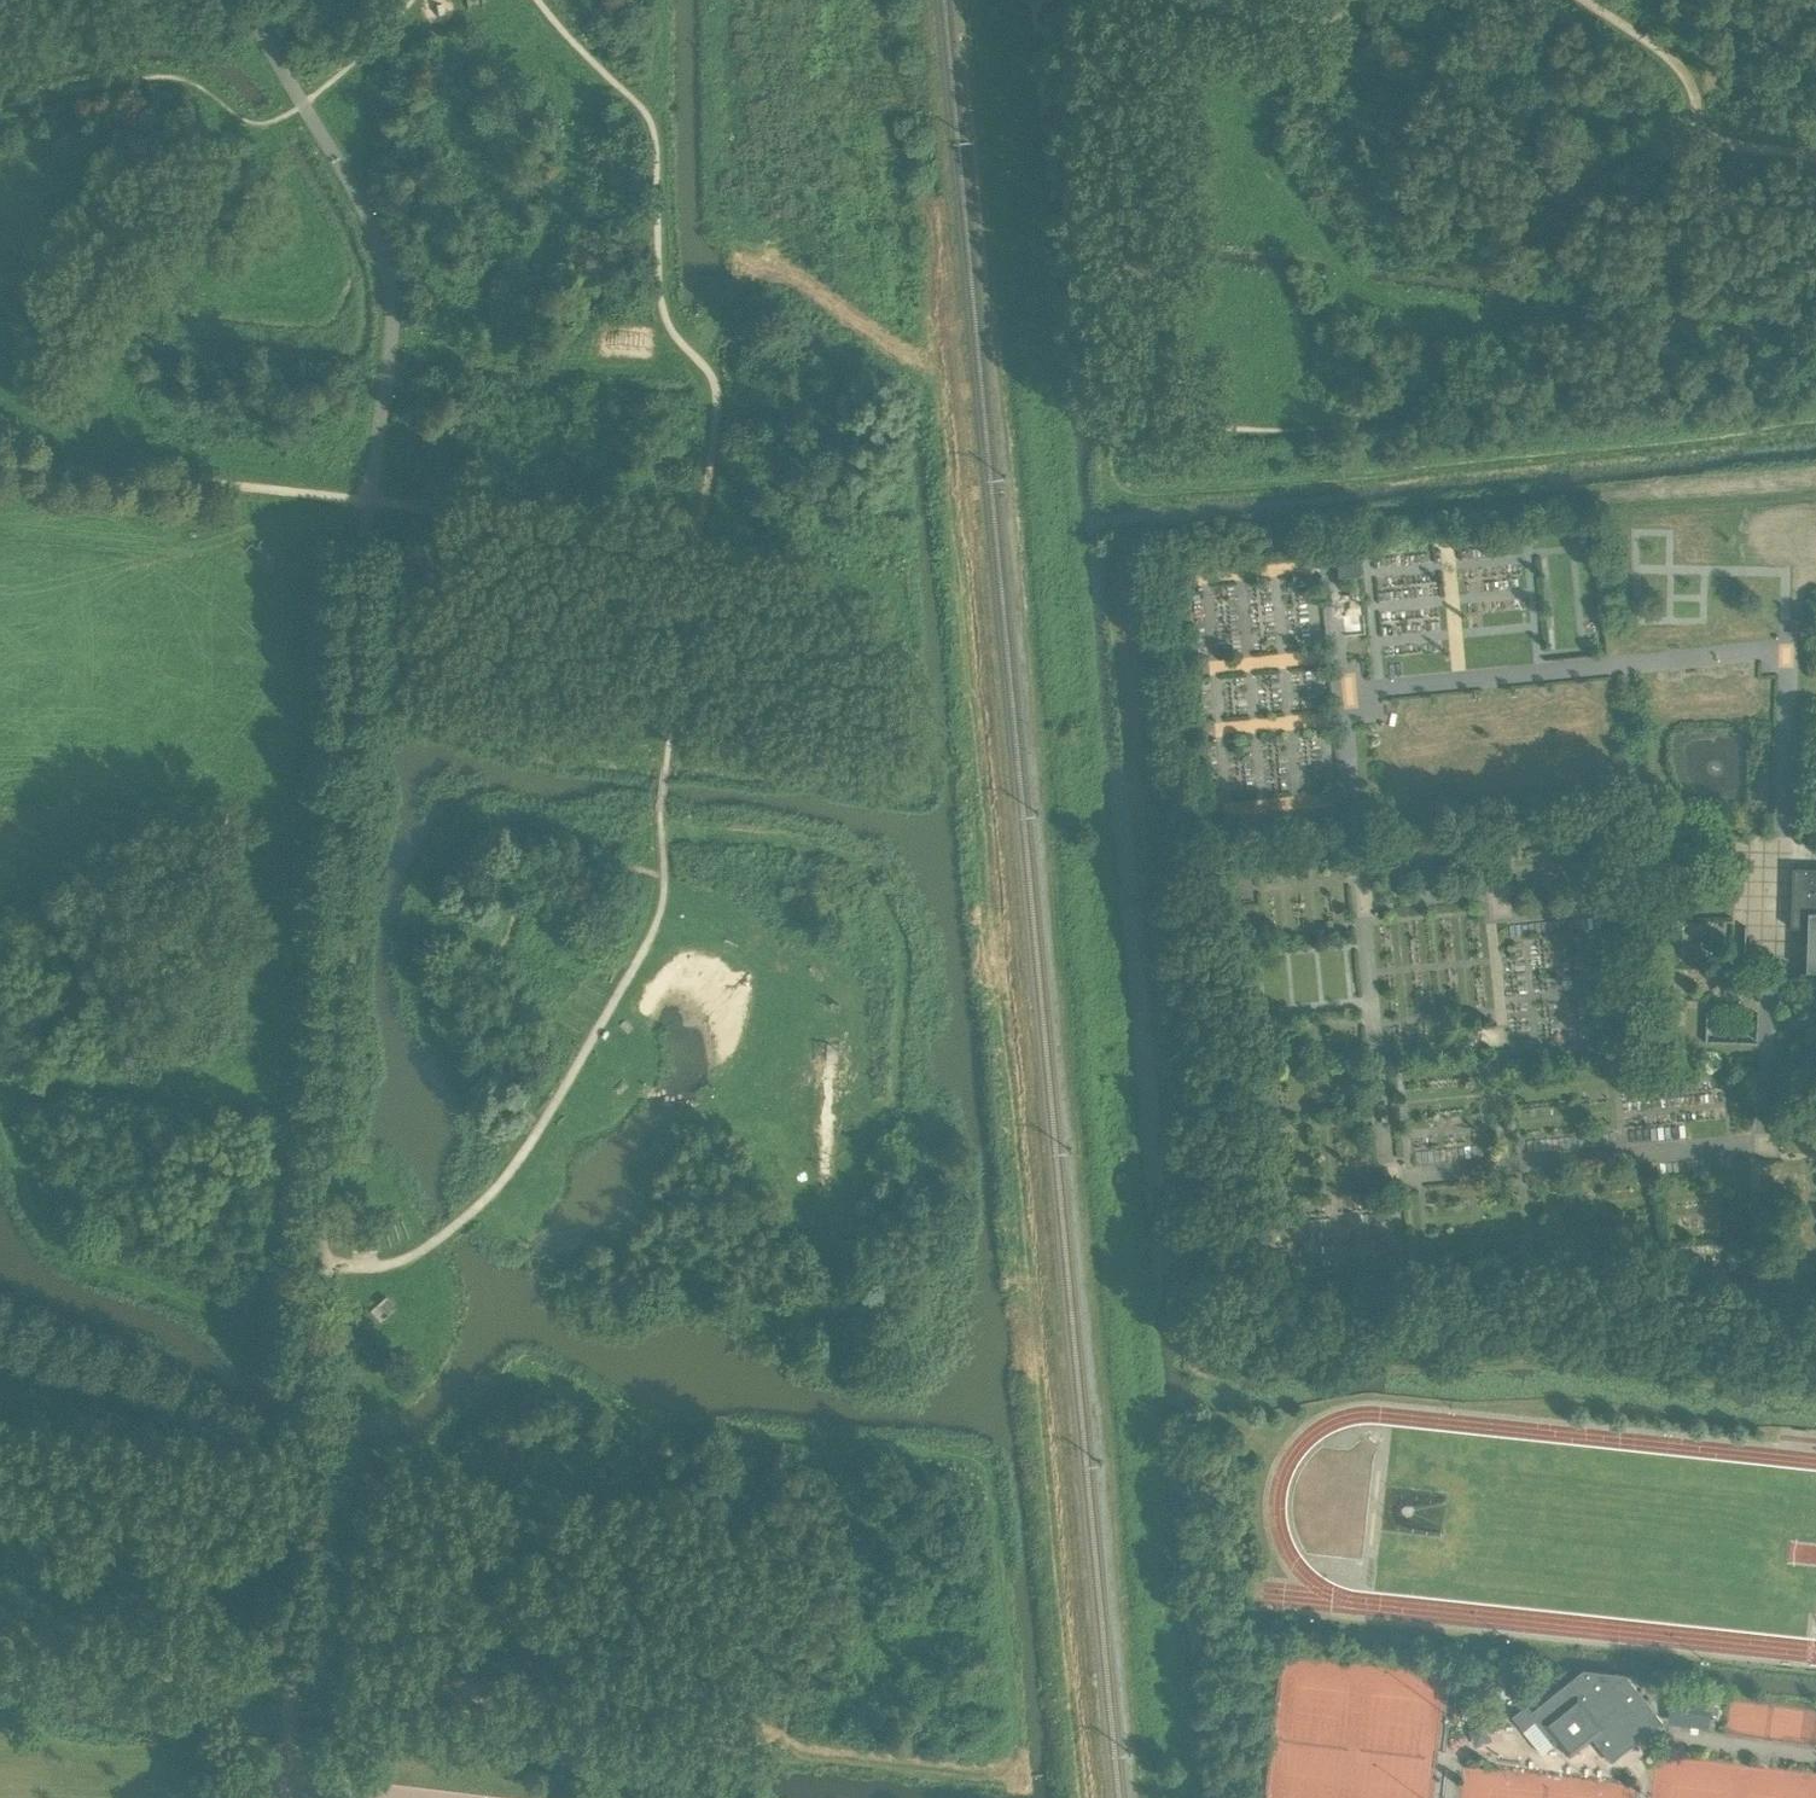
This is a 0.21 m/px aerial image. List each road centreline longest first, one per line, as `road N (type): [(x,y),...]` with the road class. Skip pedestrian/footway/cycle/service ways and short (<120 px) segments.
road 1 (residential): [(413,1797),(285,1786),(248,1786),(238,1797)]

